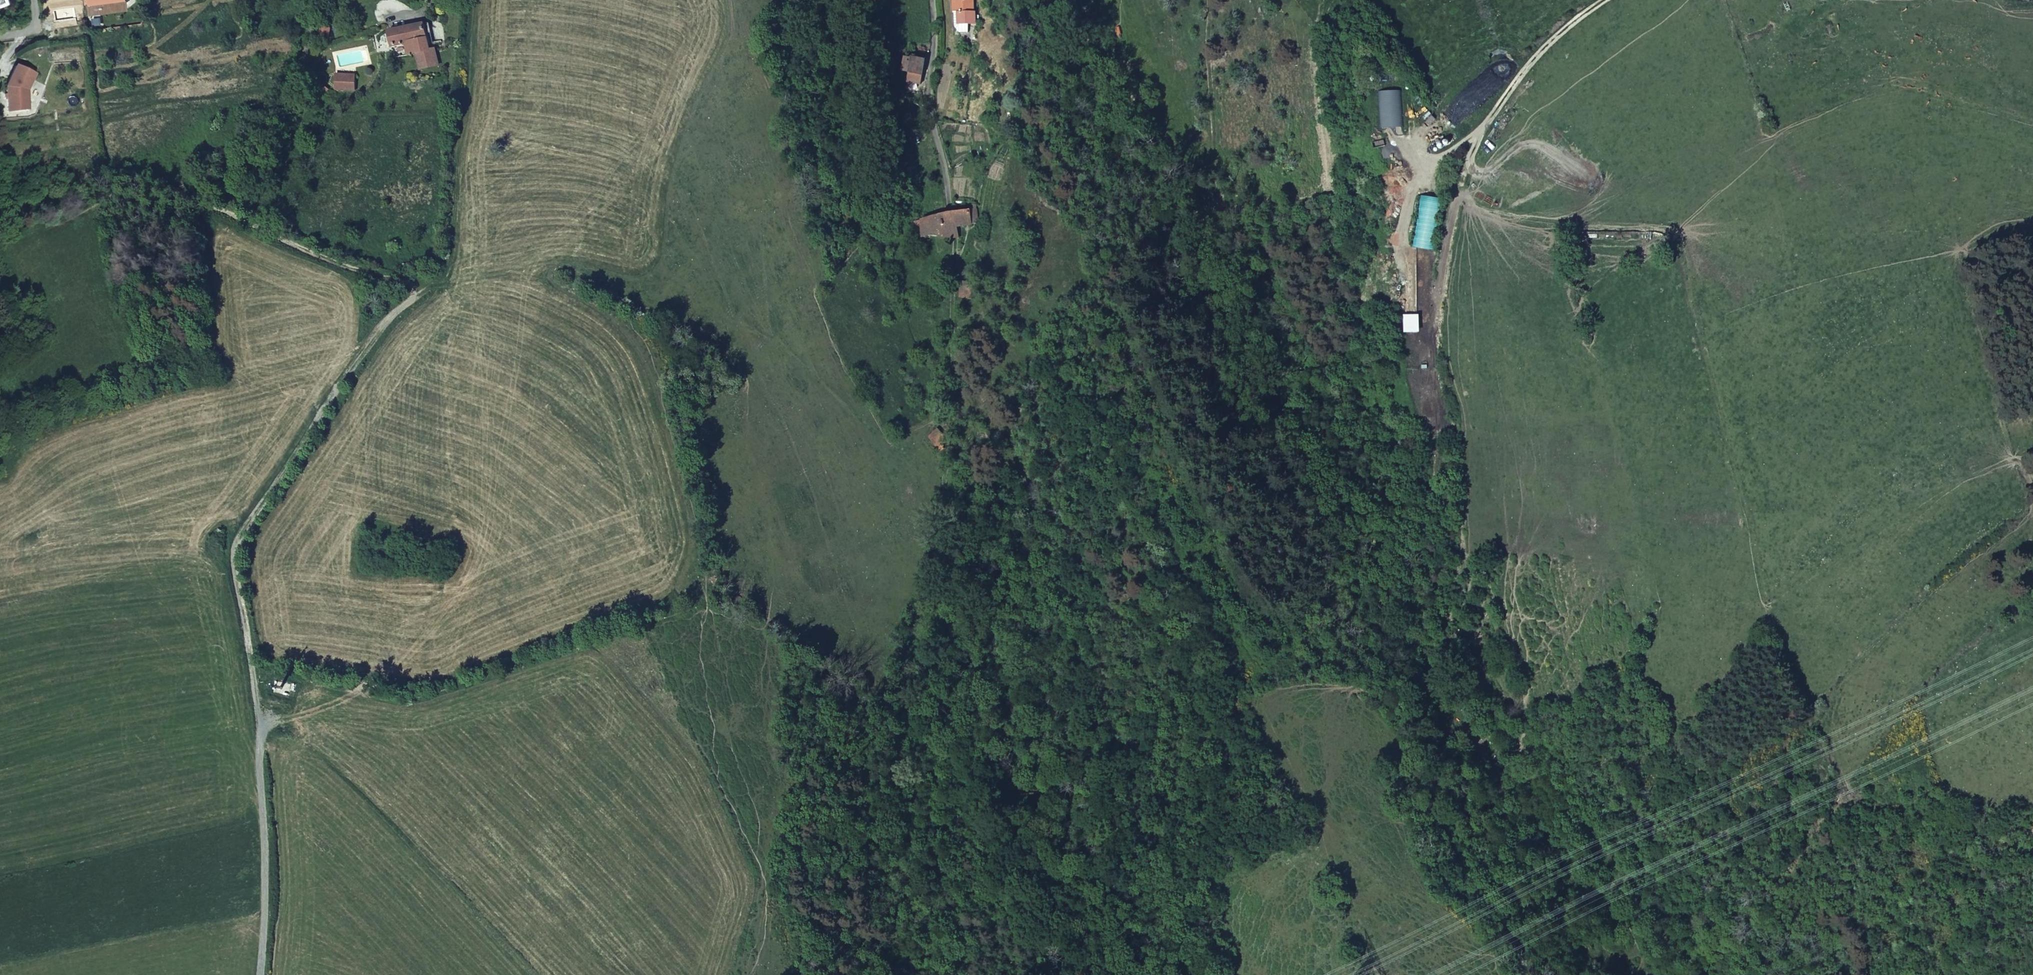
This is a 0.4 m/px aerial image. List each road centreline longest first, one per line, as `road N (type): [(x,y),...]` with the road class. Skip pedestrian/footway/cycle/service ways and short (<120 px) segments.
road 1 (track): [(417,295),(357,358),(234,548),(260,739),(259,974)]
road 2 (track): [(1603,0),(1549,42),(1473,147),(1434,320)]
road 3 (residential): [(319,0),(283,128),(194,196)]
road 4 (residential): [(932,0),(929,102),(948,201)]

